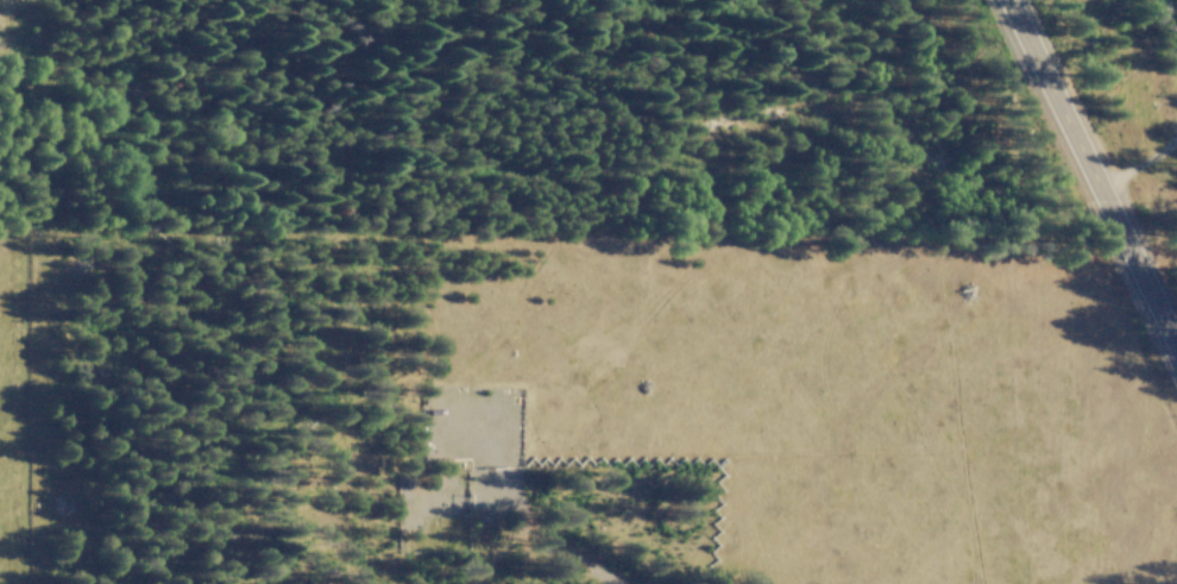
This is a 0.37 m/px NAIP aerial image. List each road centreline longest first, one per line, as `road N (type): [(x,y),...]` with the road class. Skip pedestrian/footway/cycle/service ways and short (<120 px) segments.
road 1 (secondary): [(1176,353),(1006,0)]

